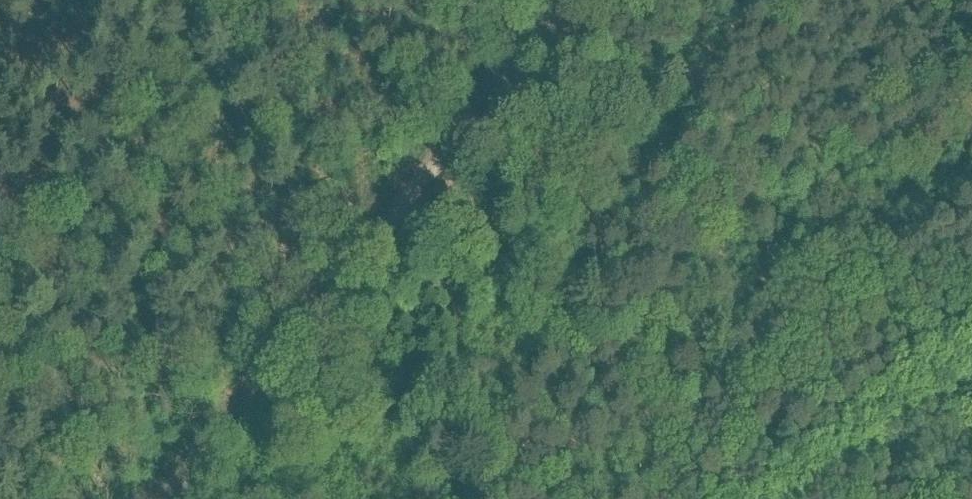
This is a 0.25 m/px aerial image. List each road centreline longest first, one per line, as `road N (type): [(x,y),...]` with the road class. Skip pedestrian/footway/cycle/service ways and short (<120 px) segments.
road 1 (track): [(569,0),(164,498)]
road 2 (track): [(537,39),(421,0)]

